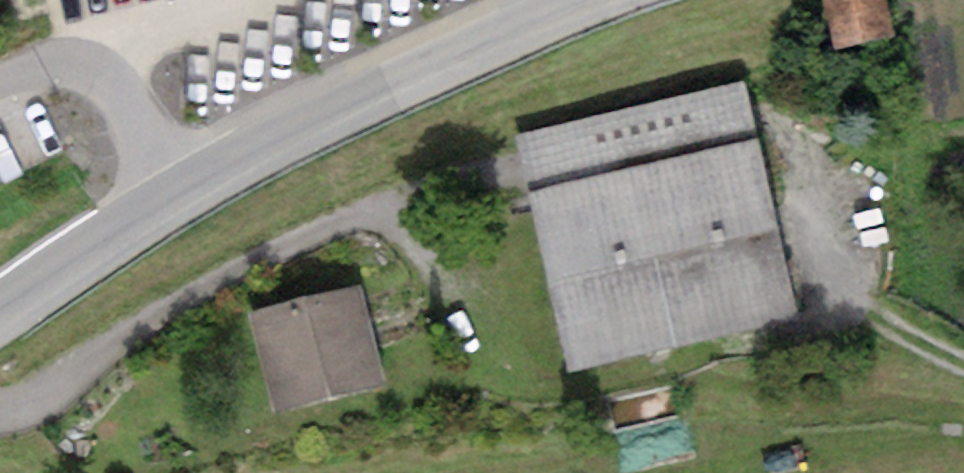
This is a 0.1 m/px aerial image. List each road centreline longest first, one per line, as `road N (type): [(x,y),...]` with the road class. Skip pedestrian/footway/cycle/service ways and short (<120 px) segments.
road 1 (residential): [(570,0),(391,79),(174,195)]
road 2 (residential): [(174,195),(112,89),(87,68),(50,64),(0,85)]
road 3 (residential): [(174,195),(0,312)]

